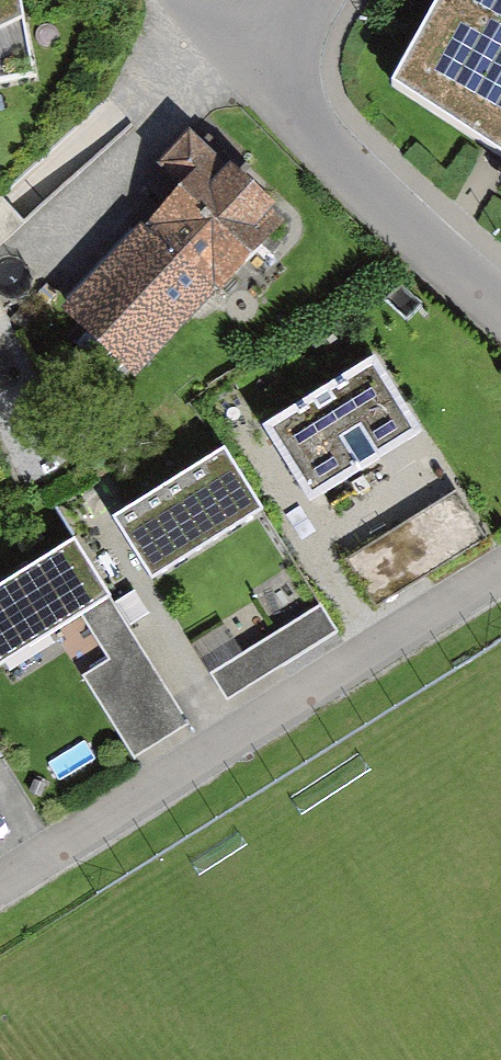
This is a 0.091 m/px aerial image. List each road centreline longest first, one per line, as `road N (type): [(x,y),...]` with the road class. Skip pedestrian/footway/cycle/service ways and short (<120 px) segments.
road 1 (residential): [(0,883),(500,561)]
road 2 (residential): [(500,303),(269,82)]

